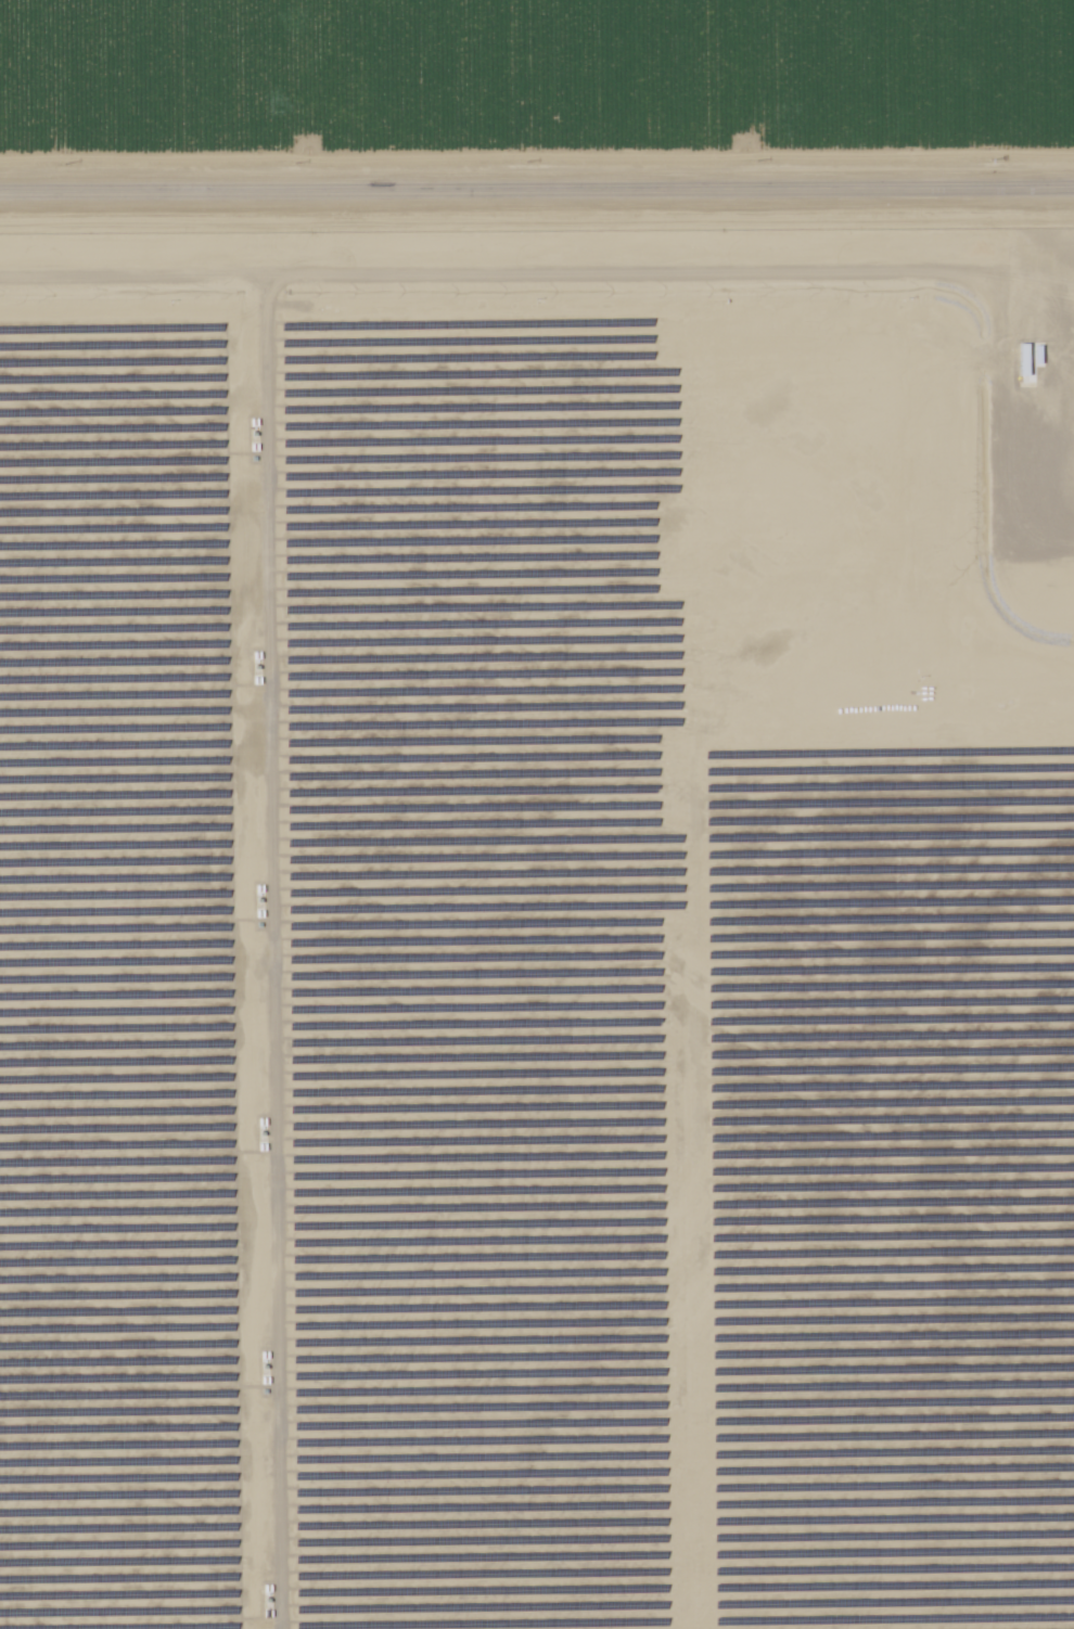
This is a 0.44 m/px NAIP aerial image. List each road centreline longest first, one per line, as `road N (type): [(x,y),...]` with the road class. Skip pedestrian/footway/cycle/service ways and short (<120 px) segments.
road 1 (residential): [(0,202),(1073,191)]

